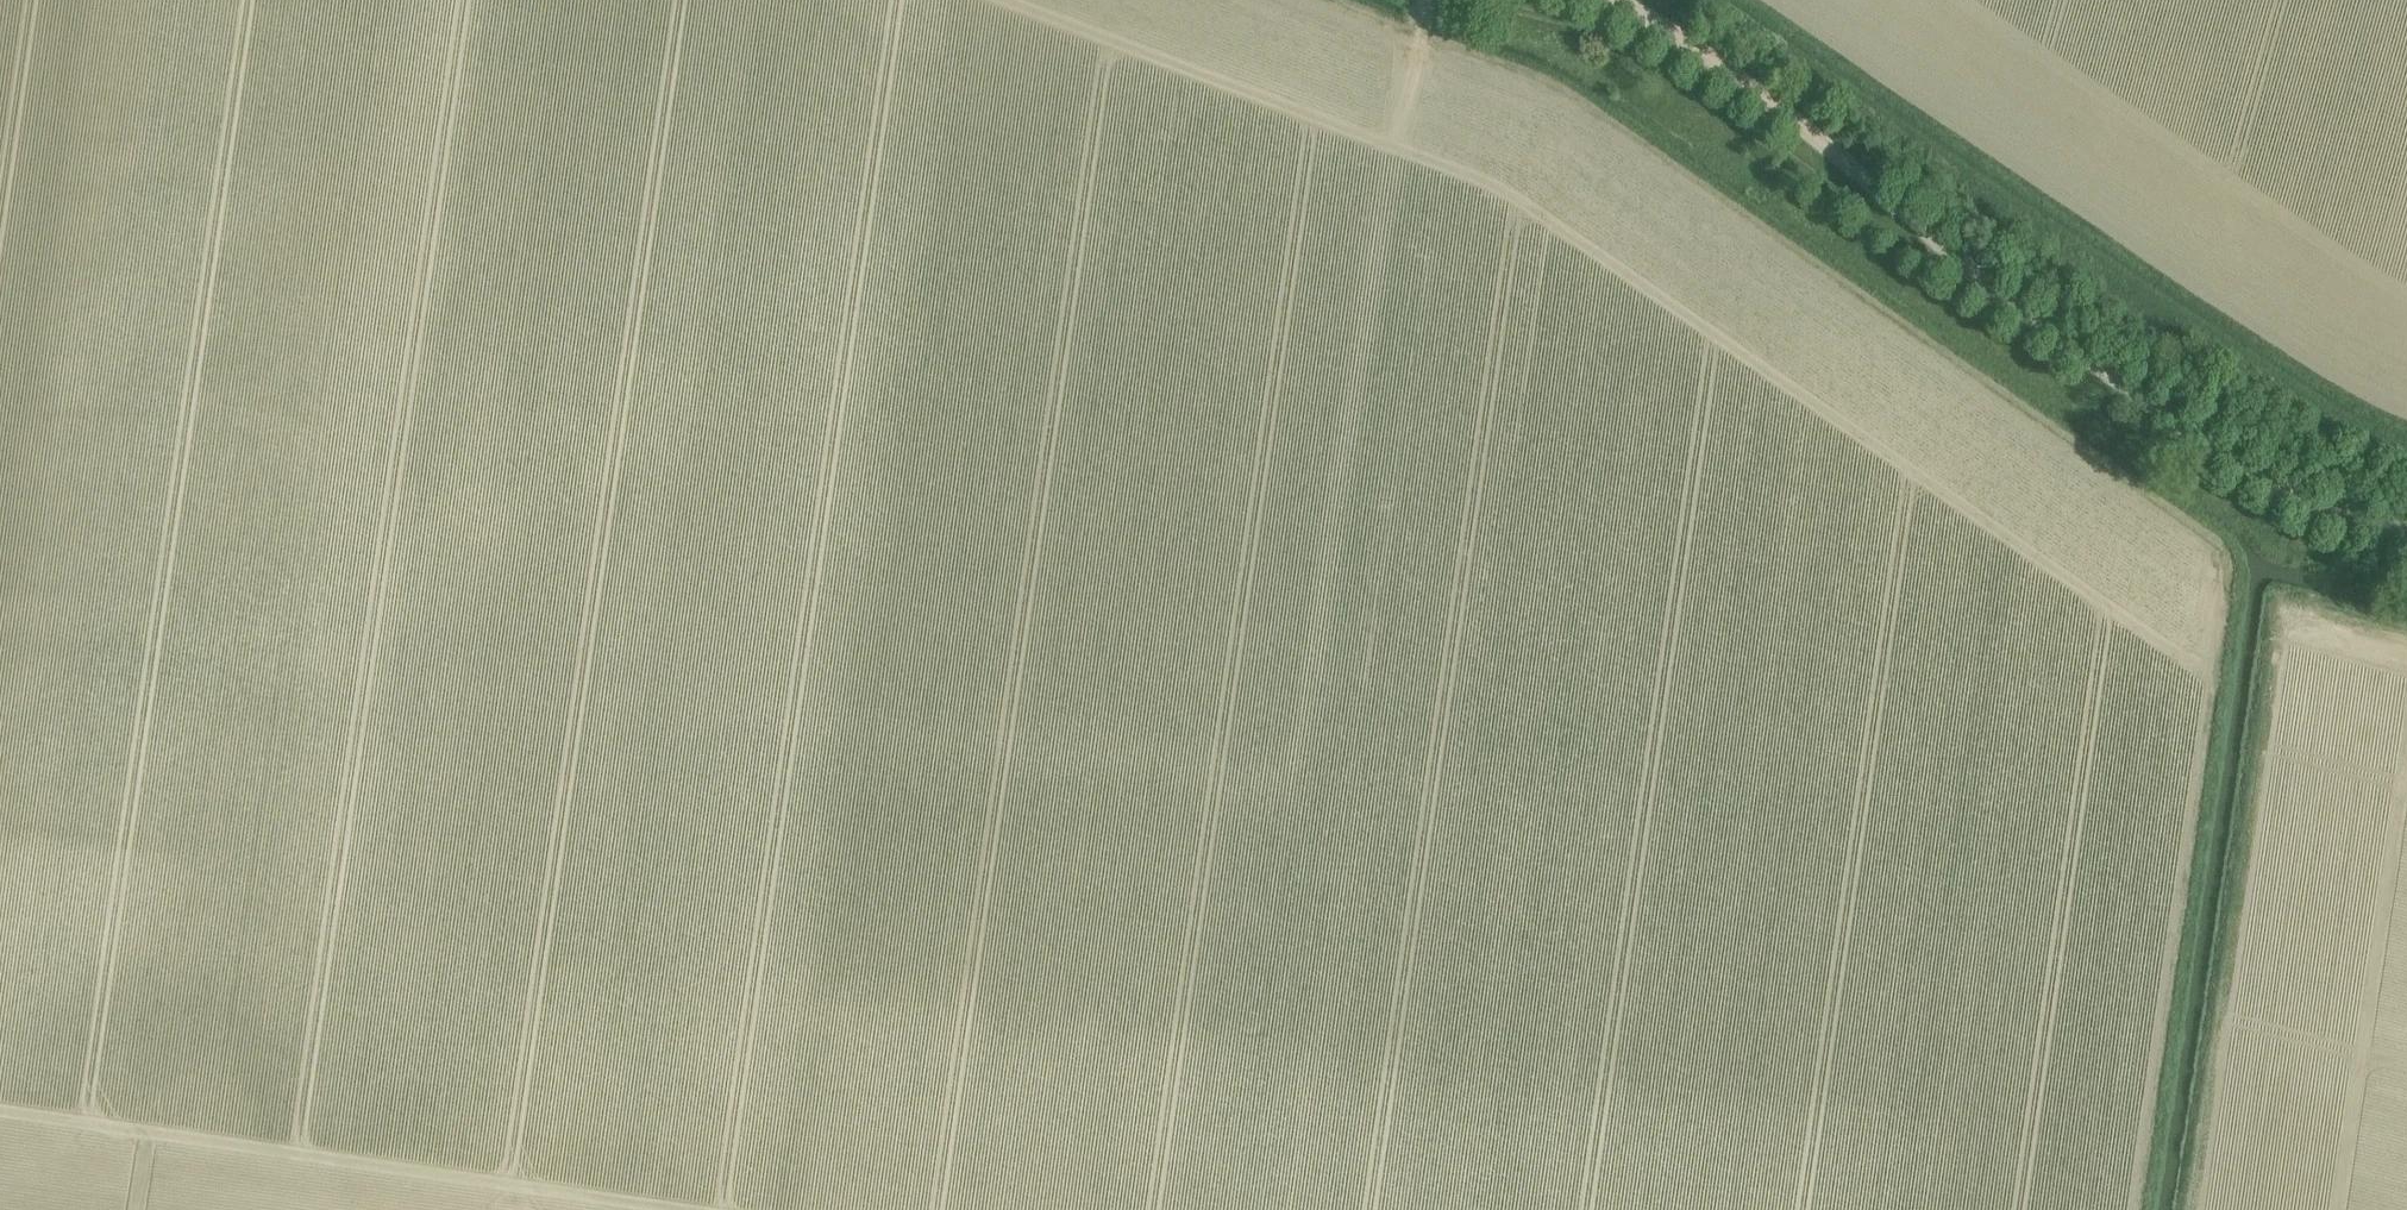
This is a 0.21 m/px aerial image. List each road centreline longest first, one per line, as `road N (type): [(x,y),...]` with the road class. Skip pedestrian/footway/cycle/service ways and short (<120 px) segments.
road 1 (unclassified): [(2356,526),(2186,431),(1985,281),(1781,110),(1619,0)]

